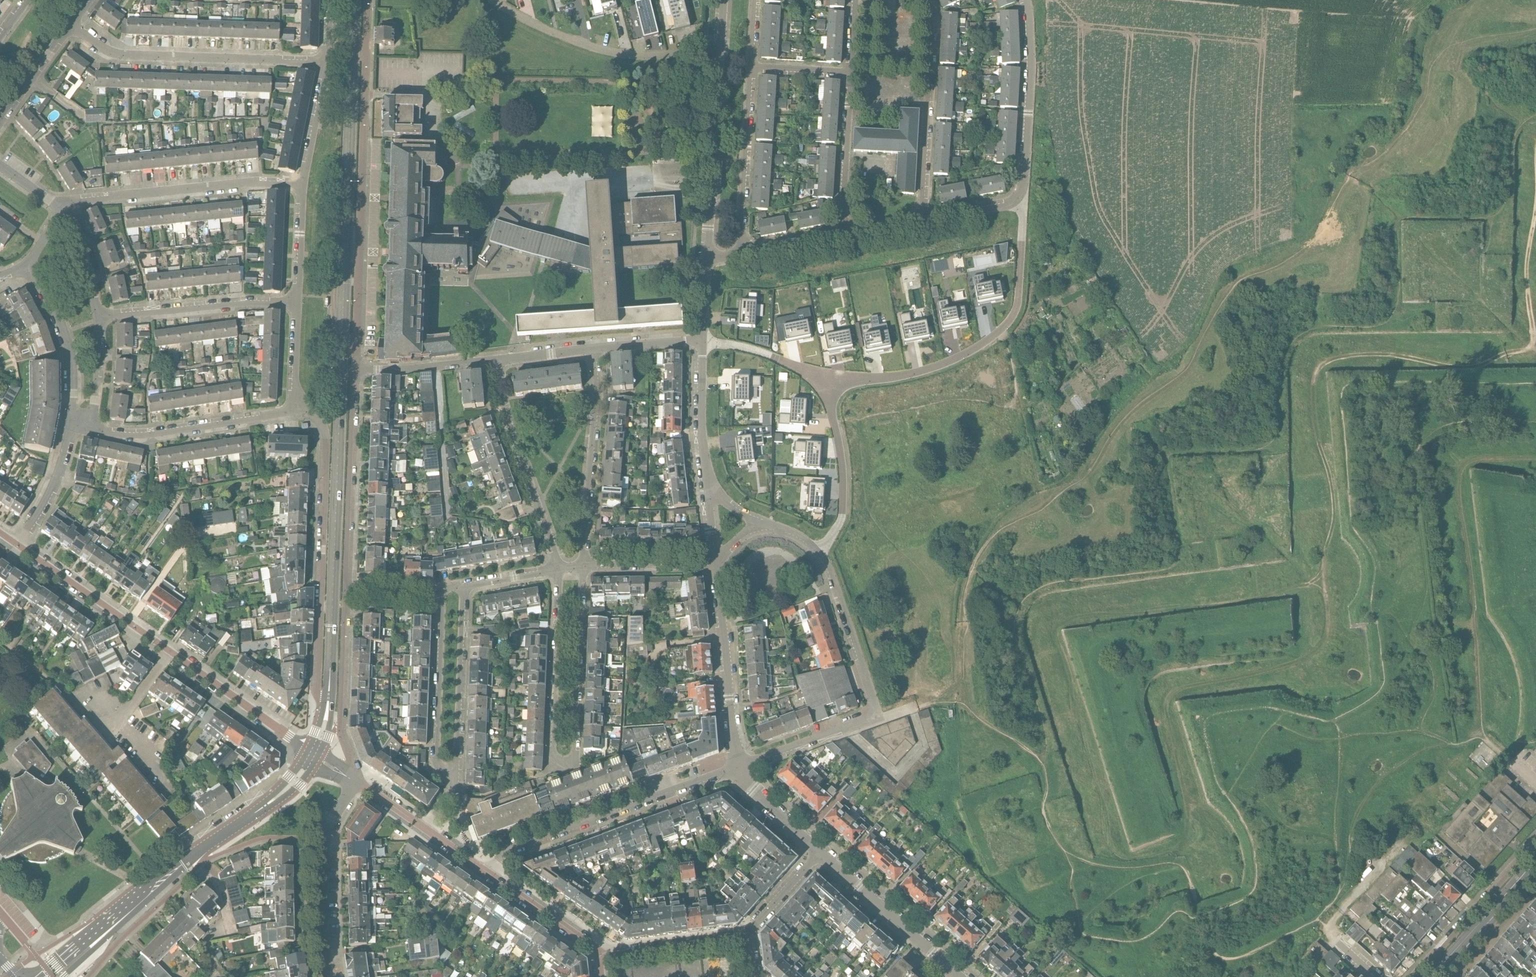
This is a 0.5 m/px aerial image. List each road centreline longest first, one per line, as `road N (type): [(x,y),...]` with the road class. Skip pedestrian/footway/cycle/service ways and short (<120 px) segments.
road 1 (track): [(1529,349),(1479,365),(1386,355),(1347,357),(1318,370),(1314,427),(1333,504),(1324,570),(1330,629),(1309,657),(1167,698),(1164,735),(1188,825),(1181,853)]
road 2 (tertiary): [(329,698),(342,342)]
road 3 (residential): [(355,343),(368,0)]
road 4 (tertiary): [(342,342),(354,0)]
road 5 (residential): [(738,769),(879,716),(816,551)]
road 6 (residential): [(836,379),(931,369),(1001,331),(1018,300),(1019,196)]
road 7 (residential): [(301,408),(324,435),(317,689),(325,706)]
road 8 (residential): [(323,60),(122,54),(71,23)]
road 9 (residential): [(706,260),(721,0)]
road 10 (residential): [(61,208),(84,200),(301,184)]
road 11 (residential): [(348,593),(355,369)]
road 12 (residential): [(922,220),(928,0)]
road 13 (residential): [(583,566),(595,348)]
road 14 (residential): [(495,361),(500,405),(558,568)]
road 15 (residential): [(301,408),(153,436),(94,431)]
road 16 (residential): [(738,769),(715,564)]
road 17 (residential): [(558,568),(552,749),(572,763)]
road 18 (residential): [(329,976),(325,838),(356,781)]
road 19 (residential): [(572,763),(579,750),(583,566)]
road 20 (residential): [(453,782),(467,584)]
road 21 (residential): [(1019,196),(1030,77),(1026,0)]
road 22 (residential): [(101,317),(297,304)]
road 23 (tertiary): [(113,927),(265,806)]
road 24 (residential): [(440,592),(436,747),(453,782)]
road 25 (residential): [(356,781),(340,725),(348,593)]
road 26 (residential): [(959,976),(818,852)]
road 27 (residential): [(16,543),(169,650)]
road 28 (residential): [(740,254),(751,68)]
road 29 (residential): [(1535,841),(1413,976)]
road 30 (residential): [(816,551),(842,517),(836,379)]
road 31 (residential): [(169,650),(308,751)]
road 32 (residential): [(70,425),(66,351),(23,265)]
road 33 (residential): [(841,235),(849,73)]
road 34 (residential): [(738,769),(593,821)]
road 35 (secondary): [(1433,976),(1535,863)]
road 36 (residential): [(1379,976),(1332,927),(1385,862)]
road 37 (residential): [(708,489),(702,340)]
road 38 (residential): [(746,937),(602,955)]
road 39 (residential): [(602,955),(485,870)]
road 40 (track): [(1535,207),(1526,266),(1529,349)]
road 41 (residential): [(355,369),(495,361)]
road 42 (residential): [(583,566),(715,564)]
road 43 (residential): [(16,543),(57,476),(70,425)]
road 44 (residential): [(323,60),(301,184)]
road 45 (residential): [(0,123),(71,23)]
road 46 (residential): [(593,821),(494,857),(485,870)]
road 47 (residential): [(301,184),(297,304)]
road 48 (residential): [(1455,976),(1535,888)]

